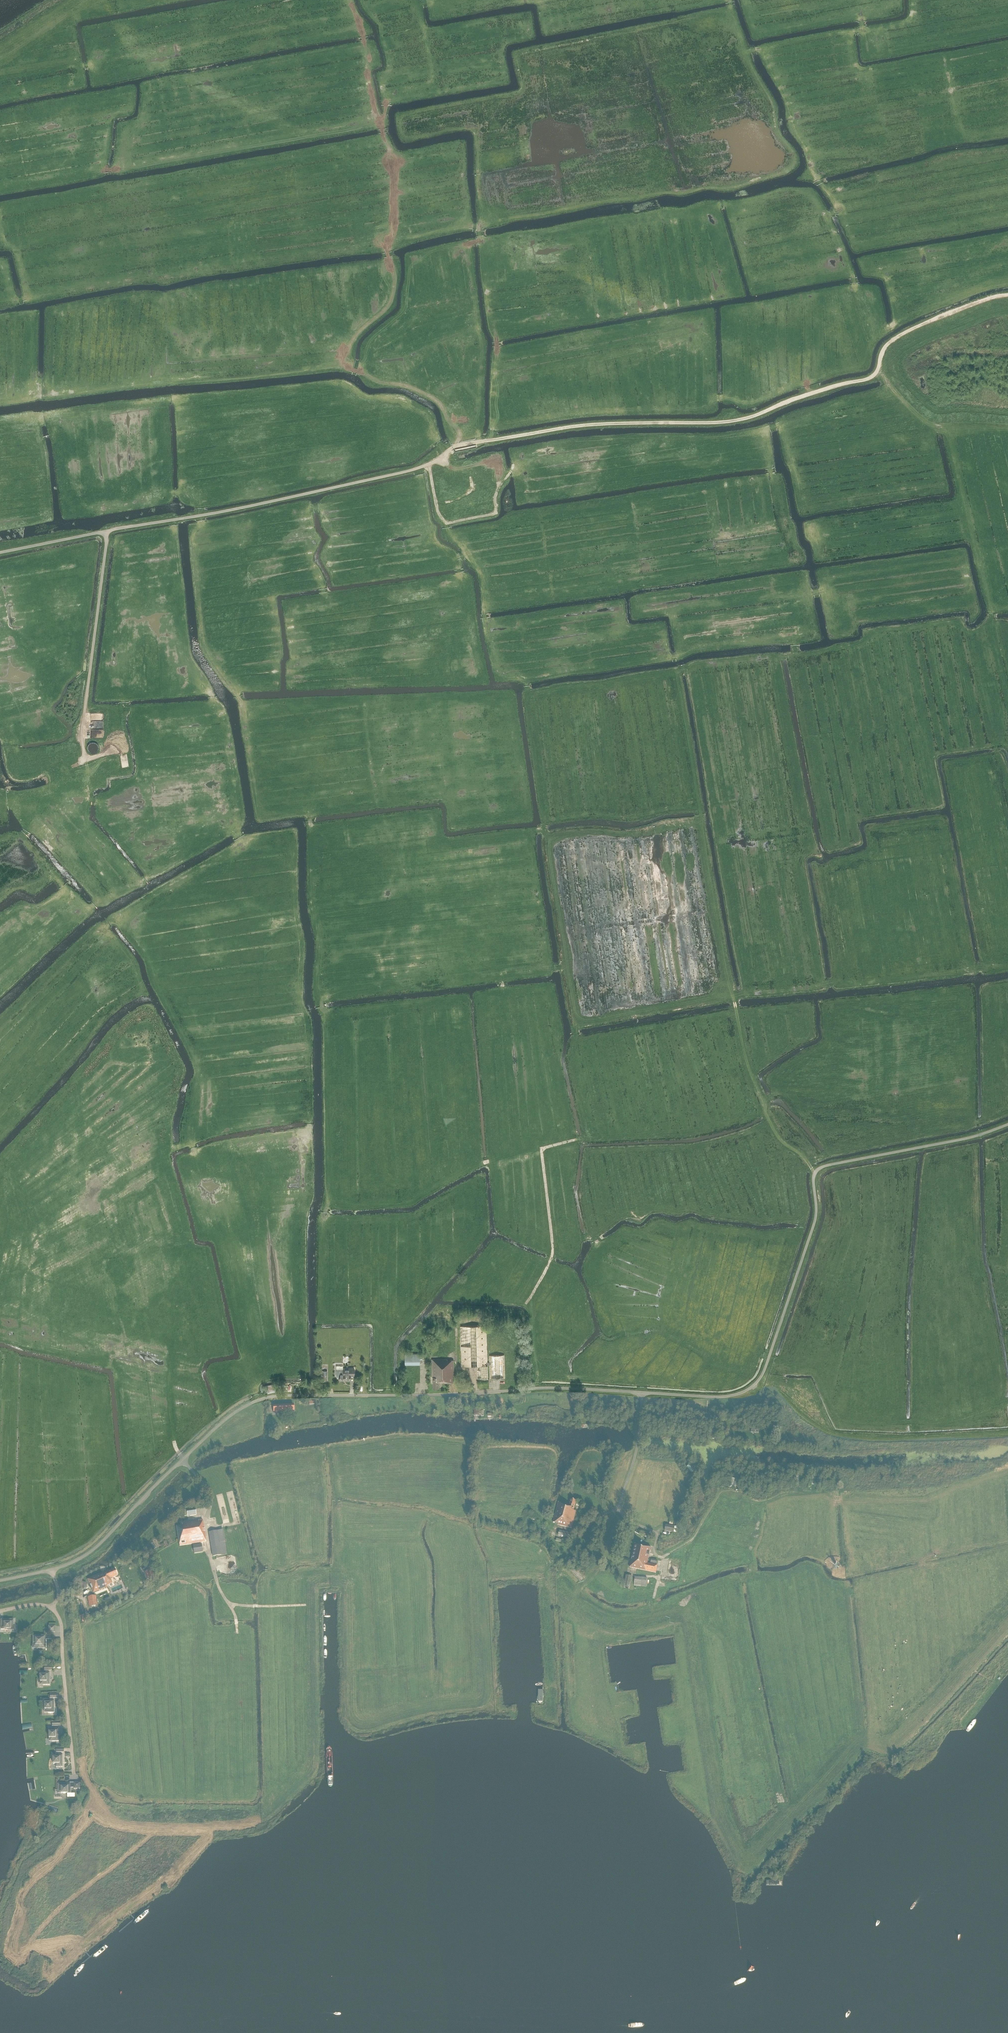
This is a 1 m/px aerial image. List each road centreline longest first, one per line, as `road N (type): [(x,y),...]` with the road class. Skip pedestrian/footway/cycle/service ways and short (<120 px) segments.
road 1 (unclassified): [(51,1571),(94,1549),(232,1416),(261,1401),(520,1390),(708,1399),(751,1390),(767,1365),(812,1230),(816,1172),(1007,1126)]
road 2 (track): [(1007,295),(894,339),(871,377),(753,417),(558,429),(456,446),(443,460)]
road 3 (unclassified): [(0,553),(443,460)]
road 4 (track): [(429,464),(446,523),(495,513),(495,496),(514,465)]
road 5 (unclassified): [(74,1772),(54,1609)]

